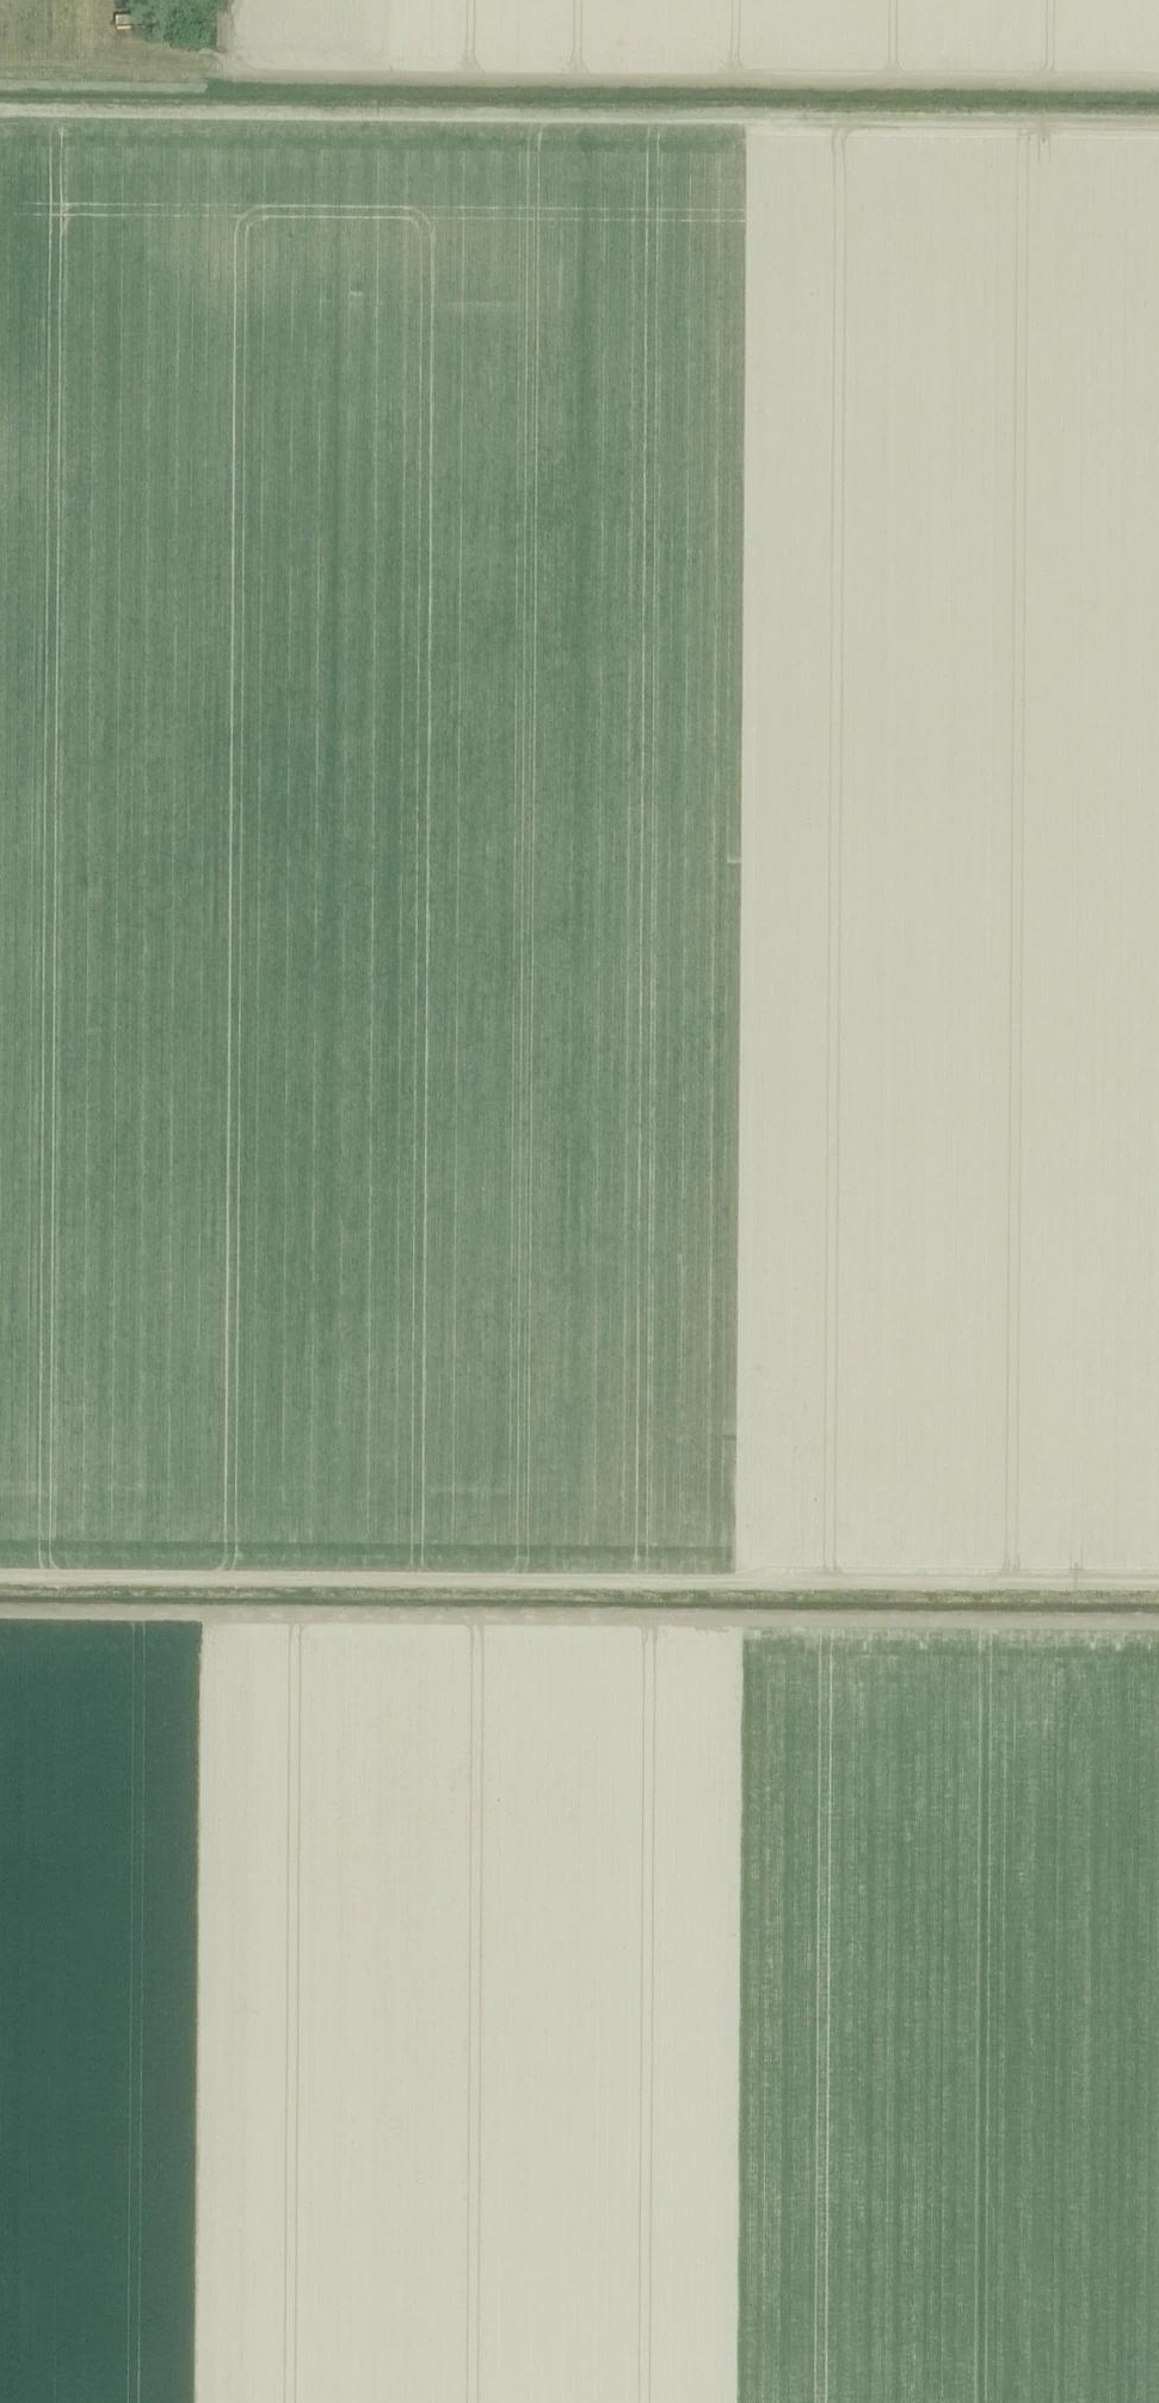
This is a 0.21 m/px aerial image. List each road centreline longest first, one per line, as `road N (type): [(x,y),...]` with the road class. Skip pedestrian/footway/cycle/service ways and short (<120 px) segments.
road 1 (track): [(0,1577),(1158,1582)]

